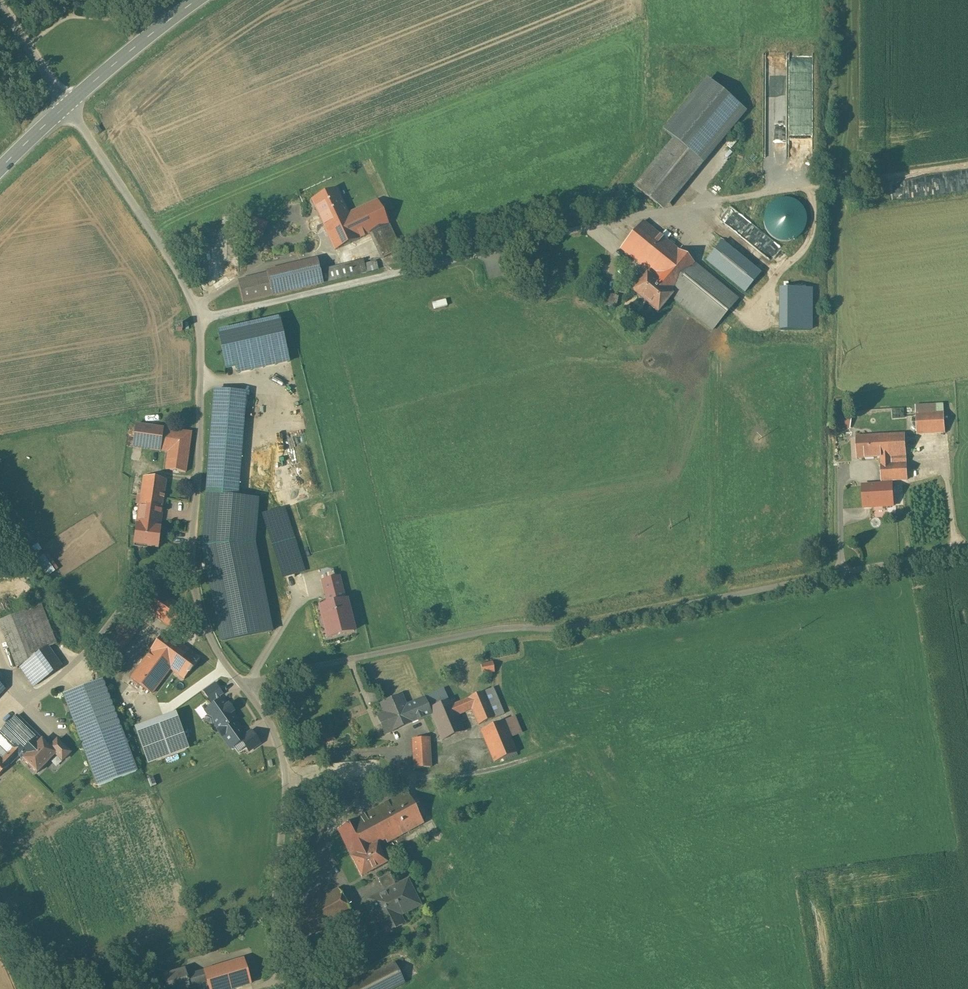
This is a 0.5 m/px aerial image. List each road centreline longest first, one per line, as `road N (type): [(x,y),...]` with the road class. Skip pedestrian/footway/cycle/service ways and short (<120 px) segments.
road 1 (unclassified): [(967,546),(560,629),(502,628),(432,642),(246,688)]
road 2 (unclassified): [(246,688),(210,636),(192,582),(201,356),(195,303),(69,102)]
road 3 (unclassified): [(284,988),(275,898),(285,771),(270,724),(246,688)]
road 4 (track): [(53,988),(275,898)]
road 5 (secondary): [(197,0),(69,102)]

